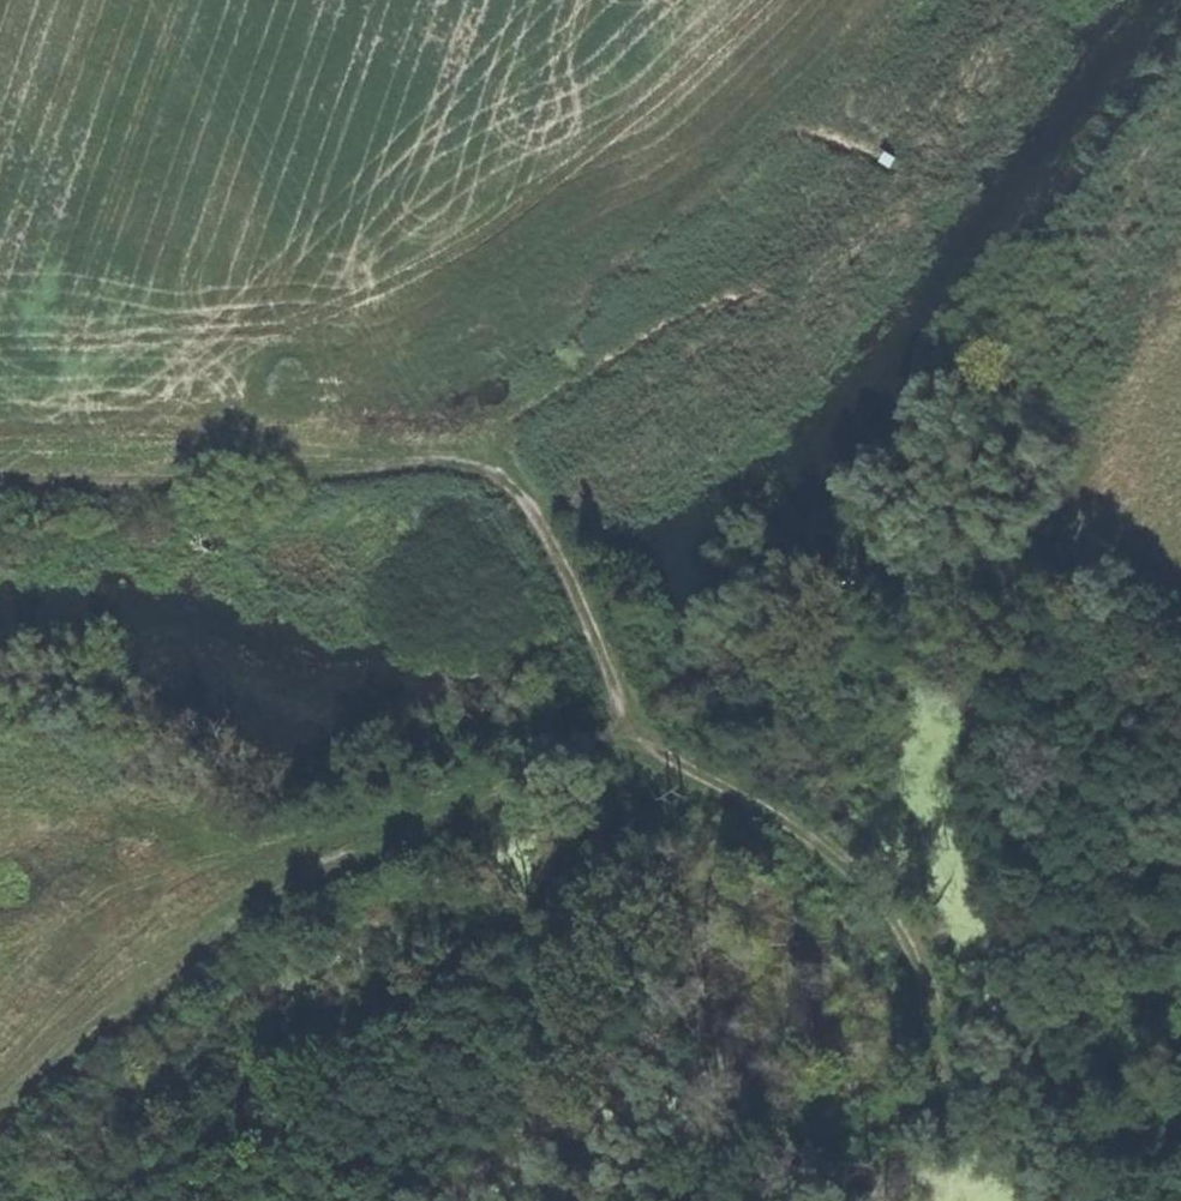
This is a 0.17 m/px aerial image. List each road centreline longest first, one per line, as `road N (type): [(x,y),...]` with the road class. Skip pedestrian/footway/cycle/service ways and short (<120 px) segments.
road 1 (track): [(635,712),(329,857),(150,986),(0,1124)]

